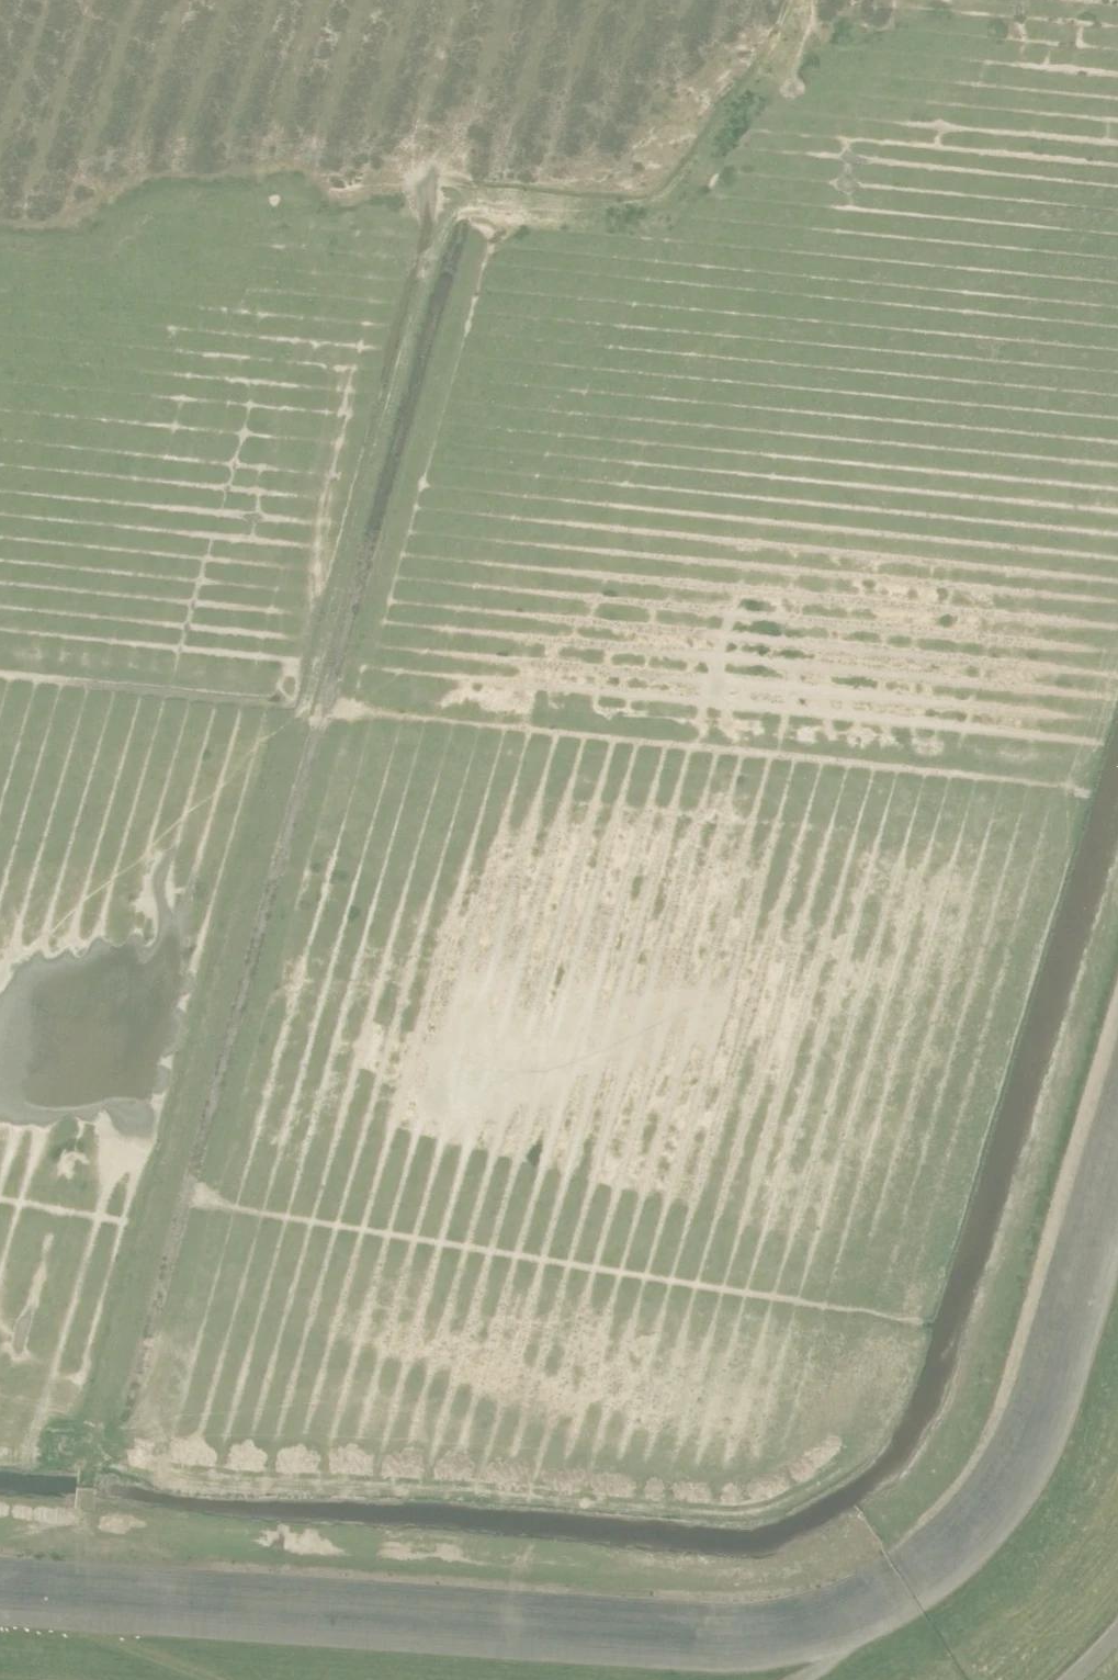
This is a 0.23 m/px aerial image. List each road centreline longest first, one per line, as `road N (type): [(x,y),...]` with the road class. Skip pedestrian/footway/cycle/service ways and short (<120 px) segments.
road 1 (track): [(0,1614),(729,1661),(824,1649),(944,1587),(1017,1515),(1068,1417),(1117,1250)]

